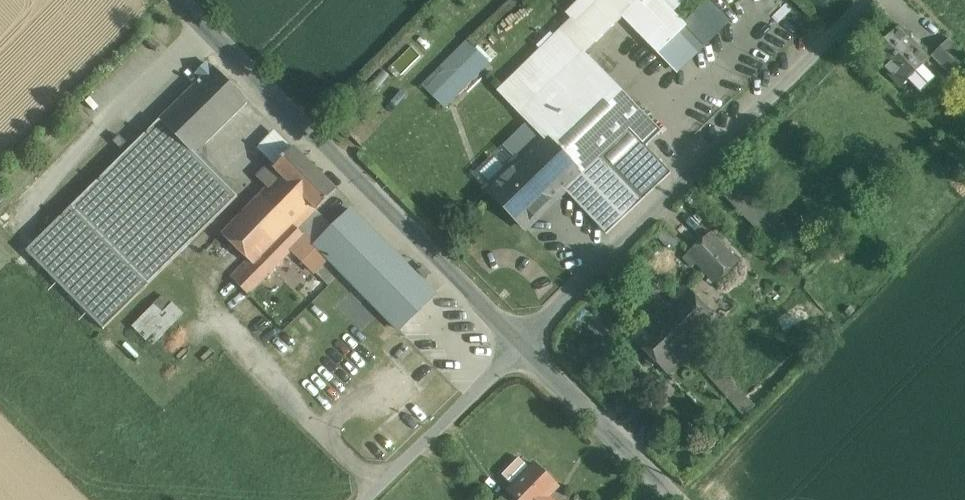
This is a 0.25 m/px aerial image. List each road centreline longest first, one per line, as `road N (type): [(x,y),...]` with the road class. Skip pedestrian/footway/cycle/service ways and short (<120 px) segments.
road 1 (unclassified): [(521,343),(865,0)]
road 2 (tertiary): [(180,0),(521,343)]
road 3 (tertiary): [(521,343),(678,499)]
road 4 (unclassified): [(368,499),(521,343)]

